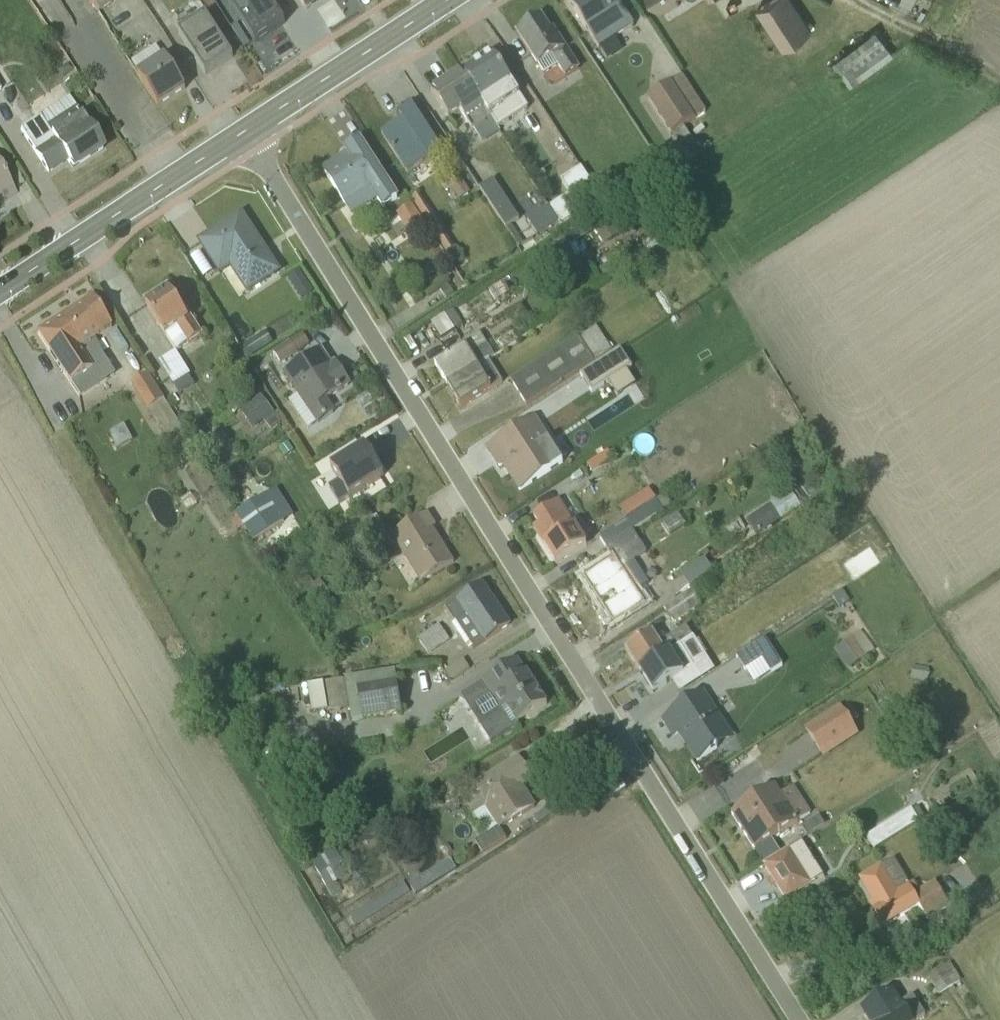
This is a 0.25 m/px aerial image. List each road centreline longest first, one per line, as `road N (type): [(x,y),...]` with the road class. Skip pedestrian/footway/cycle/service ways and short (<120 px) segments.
road 1 (unclassified): [(240,135),(800,1019)]
road 2 (secondary): [(0,293),(240,135)]
road 3 (secondary): [(240,135),(449,0)]
road 4 (track): [(851,0),(999,85)]

